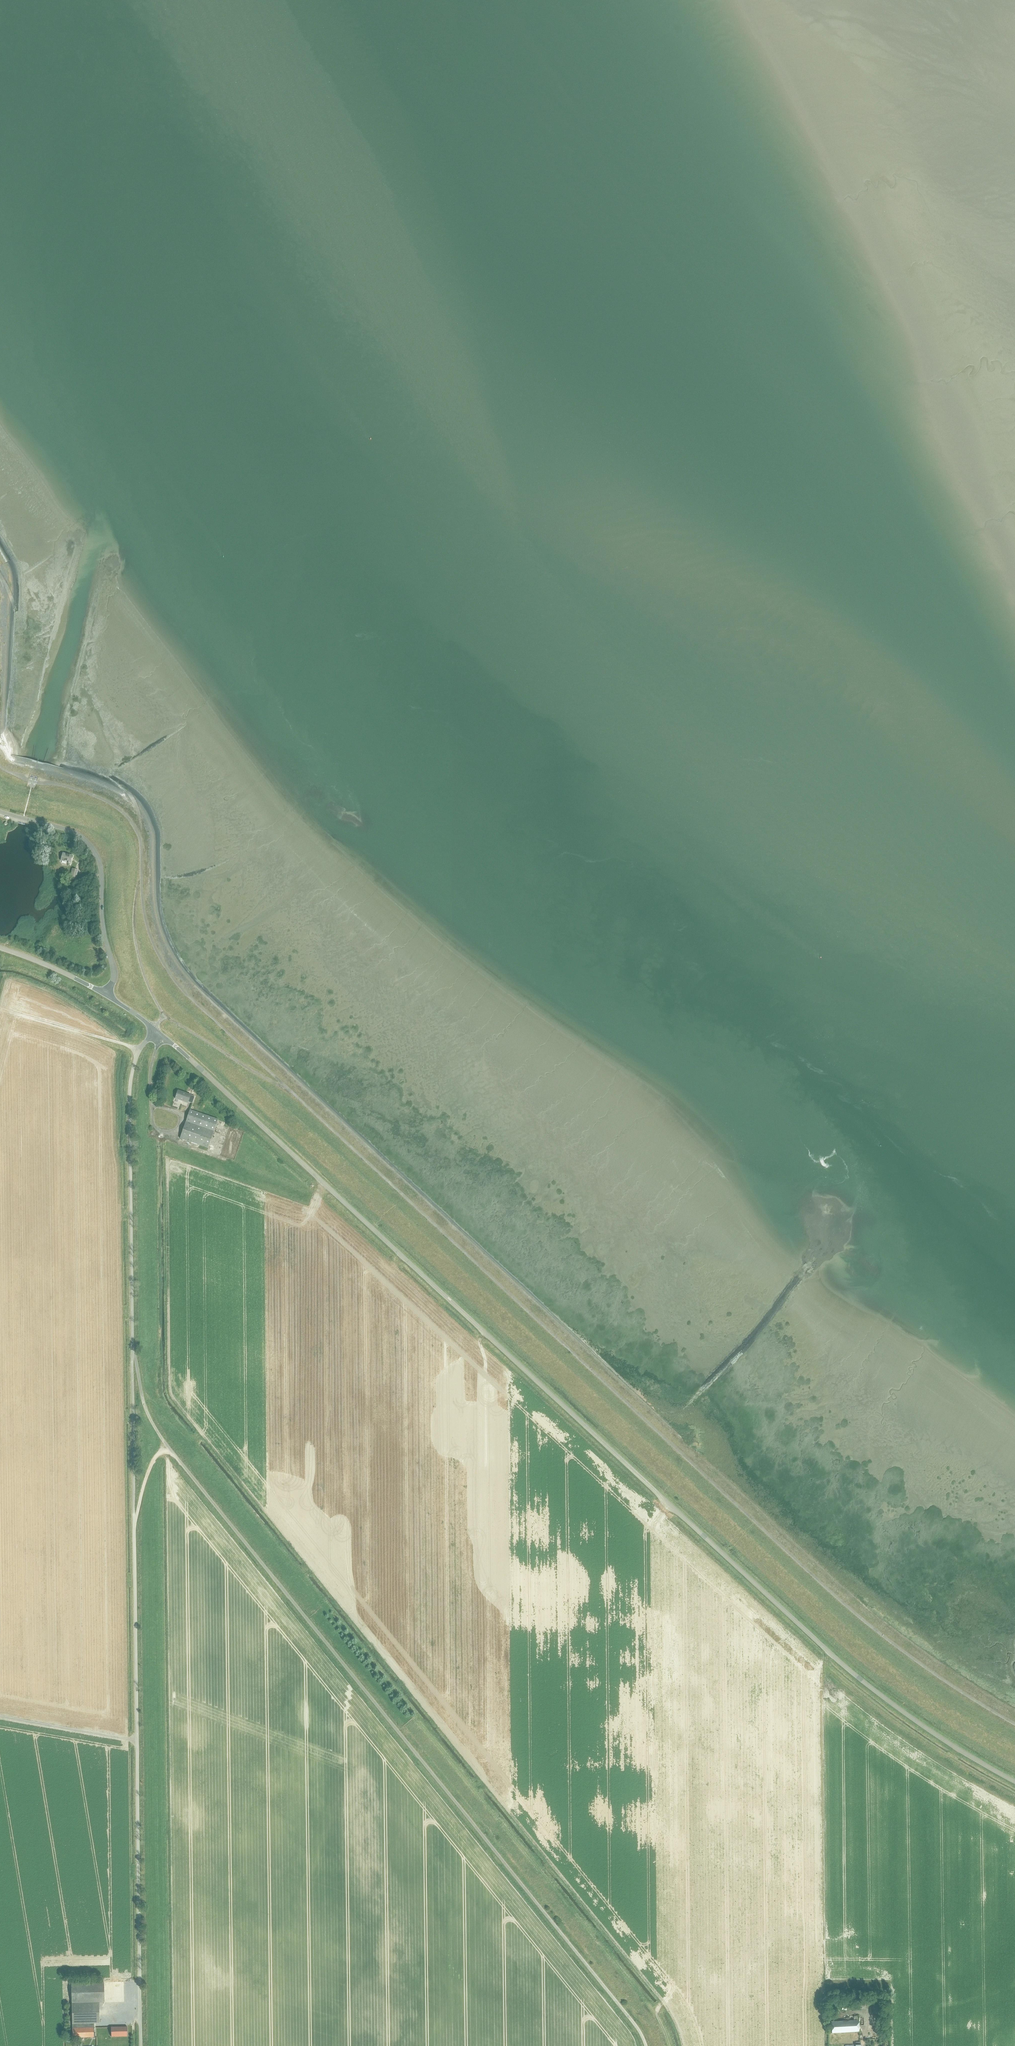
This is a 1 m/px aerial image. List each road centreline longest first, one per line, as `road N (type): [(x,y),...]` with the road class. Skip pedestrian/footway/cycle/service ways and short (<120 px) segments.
road 1 (unclassified): [(1014,1781),(924,1727),(826,1650),(154,1030)]
road 2 (unclassified): [(646,2045),(171,1451)]
road 3 (unclassified): [(141,2045),(134,1532)]
road 4 (unclassified): [(132,1347),(129,1090),(137,1056),(154,1030)]
road 5 (unclassified): [(106,996),(115,976),(95,851),(68,829),(0,812)]
road 6 (unclassified): [(134,1532),(132,1347)]
road 7 (track): [(0,1719),(136,1742)]

